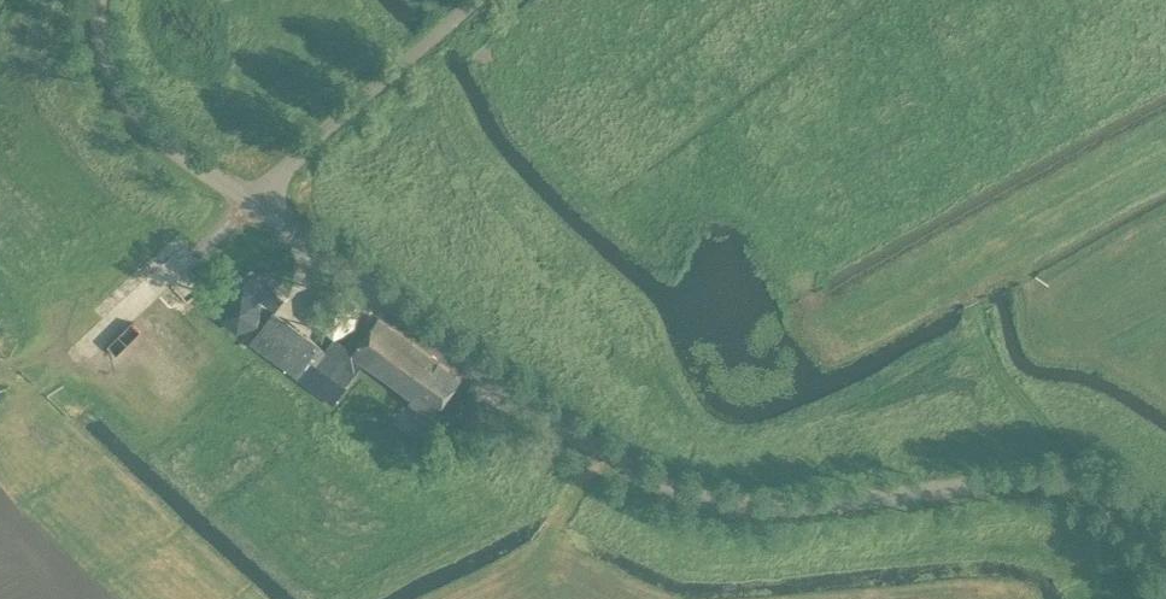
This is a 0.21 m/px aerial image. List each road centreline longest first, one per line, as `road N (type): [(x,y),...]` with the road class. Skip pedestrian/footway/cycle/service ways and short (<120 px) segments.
road 1 (unclassified): [(1165,541),(1125,498),(1068,478),(780,506),(719,499),(654,479),(250,200)]
road 2 (unclassified): [(476,0),(250,200)]
road 3 (unclassified): [(250,200),(132,108),(106,58),(101,0)]

